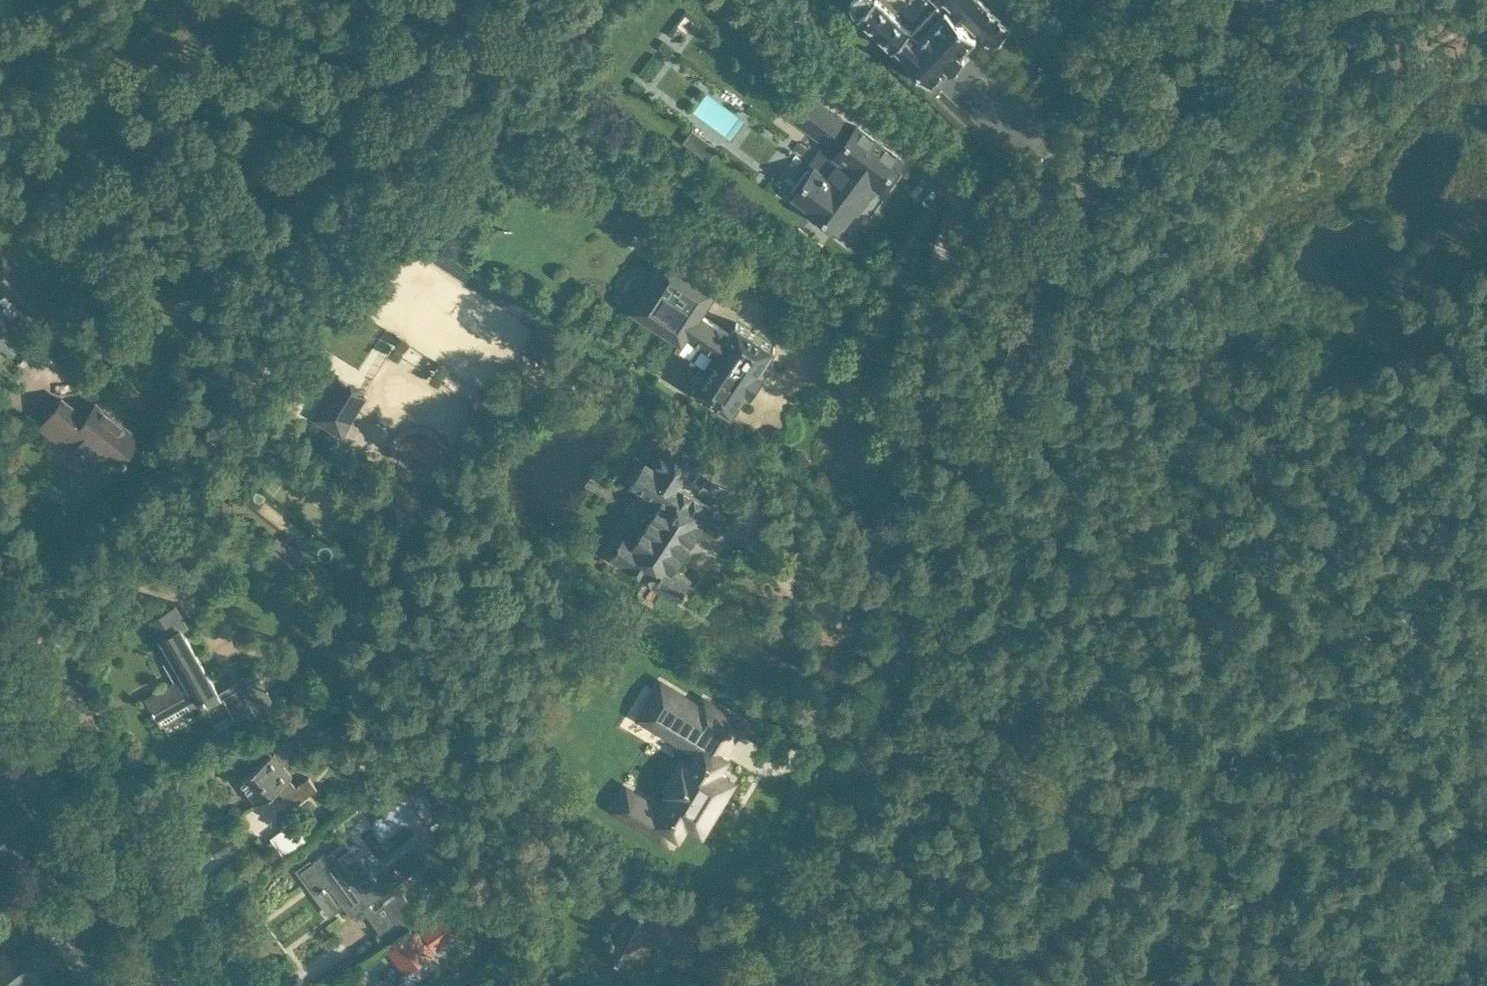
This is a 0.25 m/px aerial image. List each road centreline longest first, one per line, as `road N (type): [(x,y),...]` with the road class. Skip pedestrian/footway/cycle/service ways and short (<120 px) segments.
road 1 (unclassified): [(784,985),(1060,254),(1103,178),(1267,0)]
road 2 (track): [(53,661),(519,0)]
road 3 (unclassified): [(236,985),(53,661),(0,613)]

